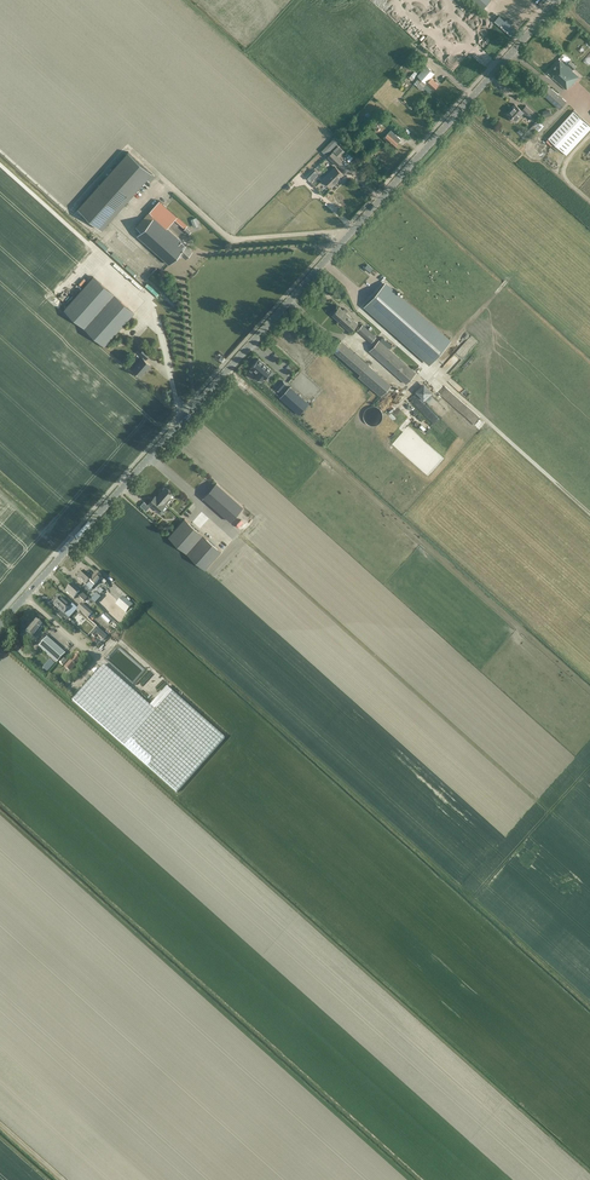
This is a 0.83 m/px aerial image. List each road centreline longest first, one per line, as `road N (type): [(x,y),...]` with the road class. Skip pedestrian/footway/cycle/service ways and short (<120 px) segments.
road 1 (tertiary): [(0,624),(558,0)]
road 2 (track): [(445,383),(589,513)]
road 3 (track): [(122,228),(97,234),(0,151)]
road 4 (track): [(0,165),(91,247)]

